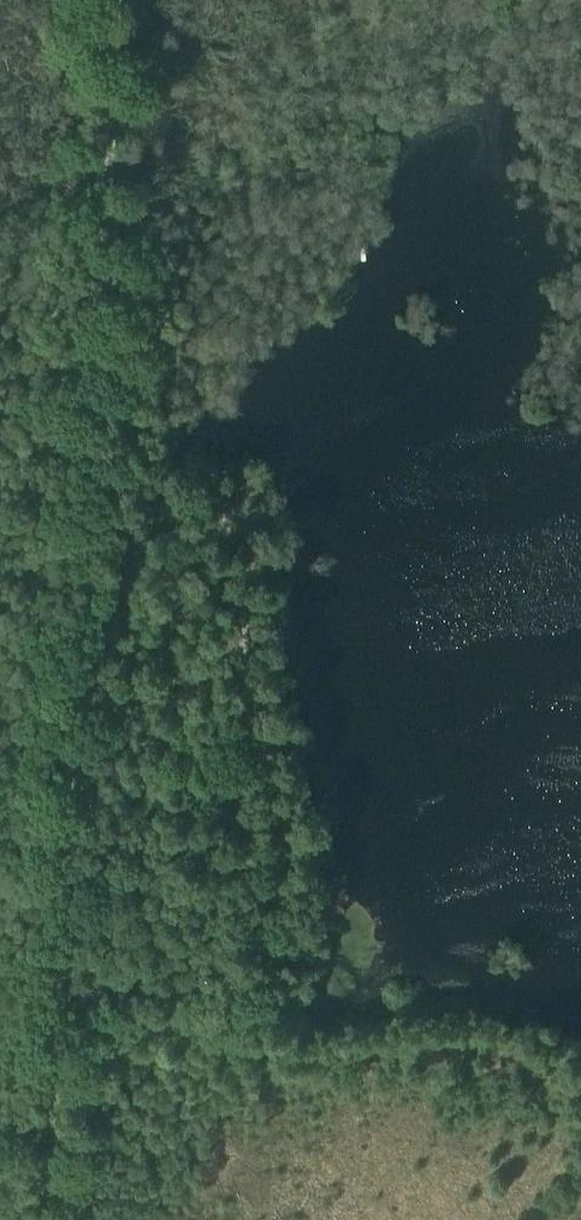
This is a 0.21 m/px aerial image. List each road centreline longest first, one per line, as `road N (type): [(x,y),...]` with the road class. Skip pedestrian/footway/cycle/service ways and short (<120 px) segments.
road 1 (track): [(63,981),(91,446)]
road 2 (track): [(91,446),(117,0)]
road 3 (track): [(47,1219),(63,981)]

